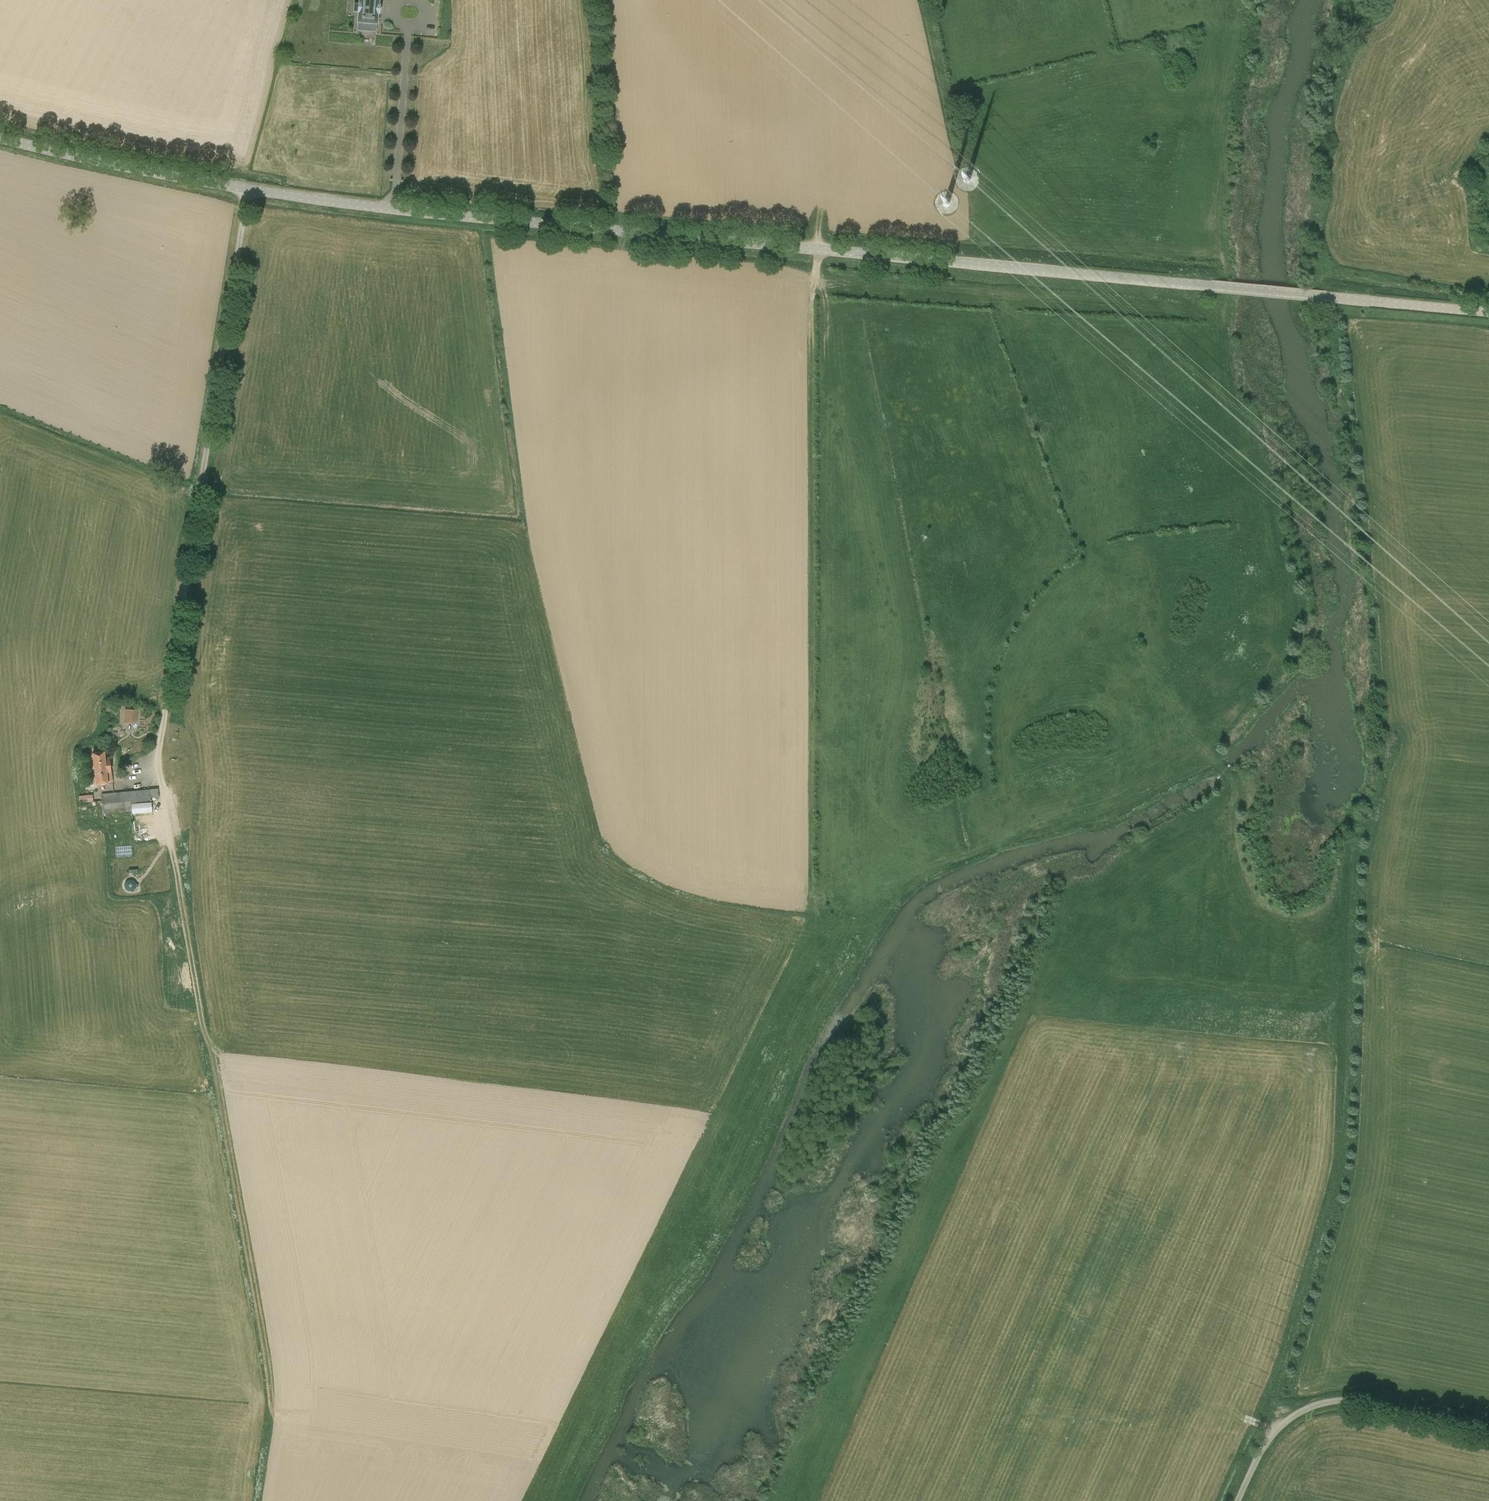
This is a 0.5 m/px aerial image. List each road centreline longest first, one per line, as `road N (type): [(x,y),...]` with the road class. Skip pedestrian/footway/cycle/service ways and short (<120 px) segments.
road 1 (unclassified): [(1488,312),(249,189)]
road 2 (unclassified): [(157,744),(249,189)]
road 3 (unclassified): [(1237,1500),(1256,1460),(1297,1415),(1363,1408),(1488,1434)]
road 4 (unclassified): [(249,189),(0,139)]

